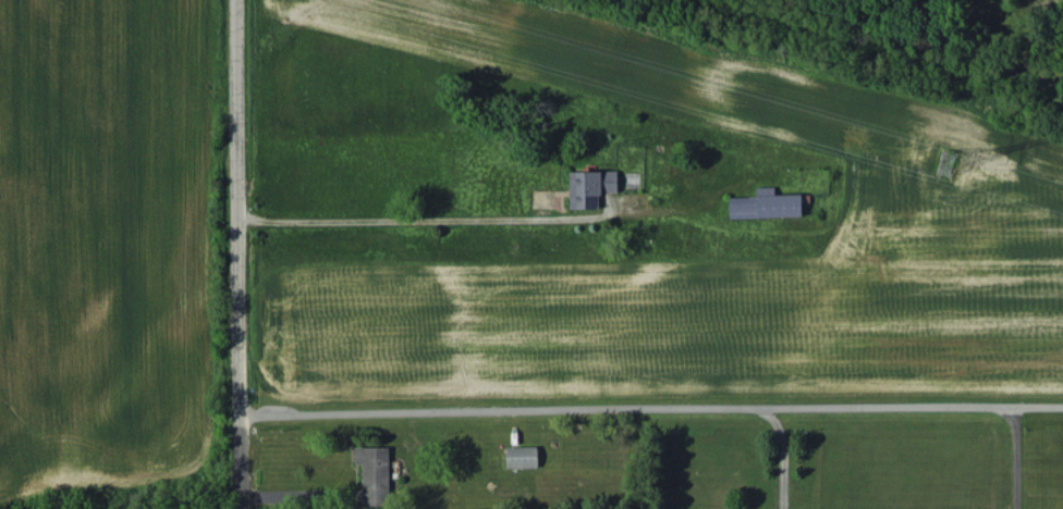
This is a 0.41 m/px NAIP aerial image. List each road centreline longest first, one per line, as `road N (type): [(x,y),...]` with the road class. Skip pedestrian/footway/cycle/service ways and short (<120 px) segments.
road 1 (residential): [(242,508),(240,0)]

